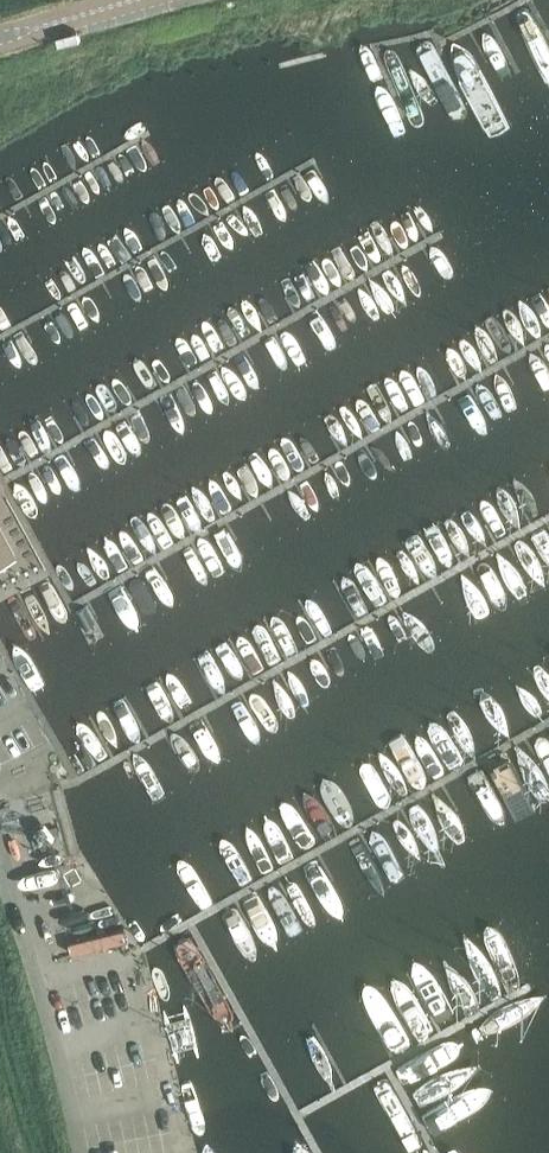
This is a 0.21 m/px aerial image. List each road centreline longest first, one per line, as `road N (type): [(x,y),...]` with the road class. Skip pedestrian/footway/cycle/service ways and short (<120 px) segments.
road 1 (residential): [(79,1152),(0,869)]
road 2 (tertiary): [(128,0),(0,38)]

